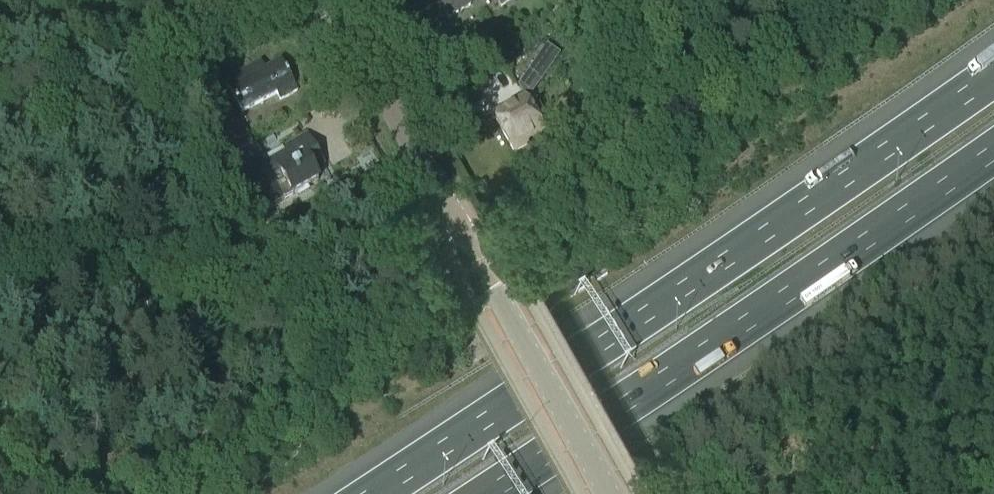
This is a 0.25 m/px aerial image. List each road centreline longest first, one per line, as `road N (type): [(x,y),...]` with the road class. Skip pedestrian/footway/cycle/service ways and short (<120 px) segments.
road 1 (motorway): [(993,67),(594,343),(359,493)]
road 2 (motorway): [(497,493),(993,159)]
road 3 (secondary): [(610,493),(330,0)]
road 4 (track): [(993,251),(800,392),(710,493)]
road 5 (residential): [(255,0),(113,46),(0,36)]

